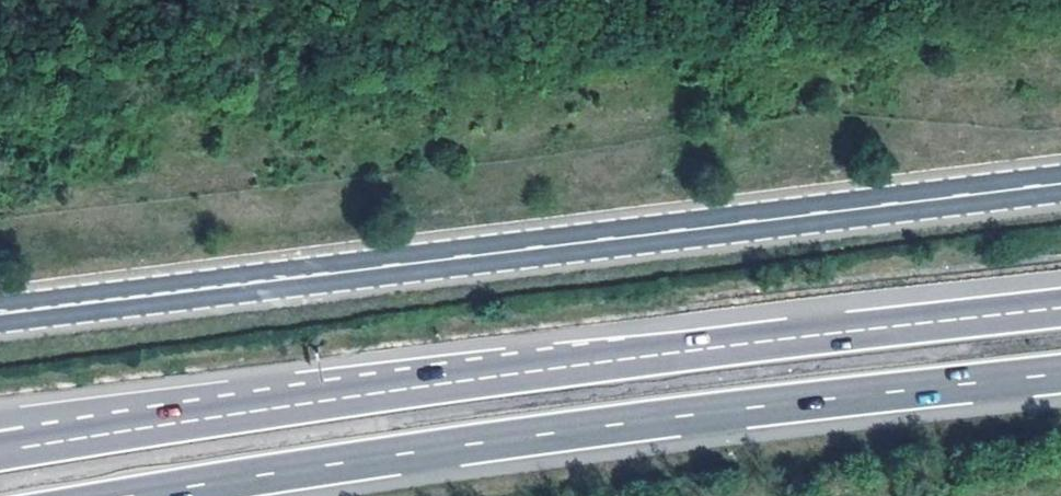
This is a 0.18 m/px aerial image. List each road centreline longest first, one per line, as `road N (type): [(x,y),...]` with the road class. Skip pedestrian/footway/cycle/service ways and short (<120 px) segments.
road 1 (secondary): [(1060,183),(0,313)]
road 2 (motorway): [(133,495),(518,438),(1060,372)]
road 3 (motorway): [(633,357),(0,452)]
road 4 (motorway): [(633,357),(509,354),(0,420)]
road 5 (motorway): [(1060,305),(633,357)]

